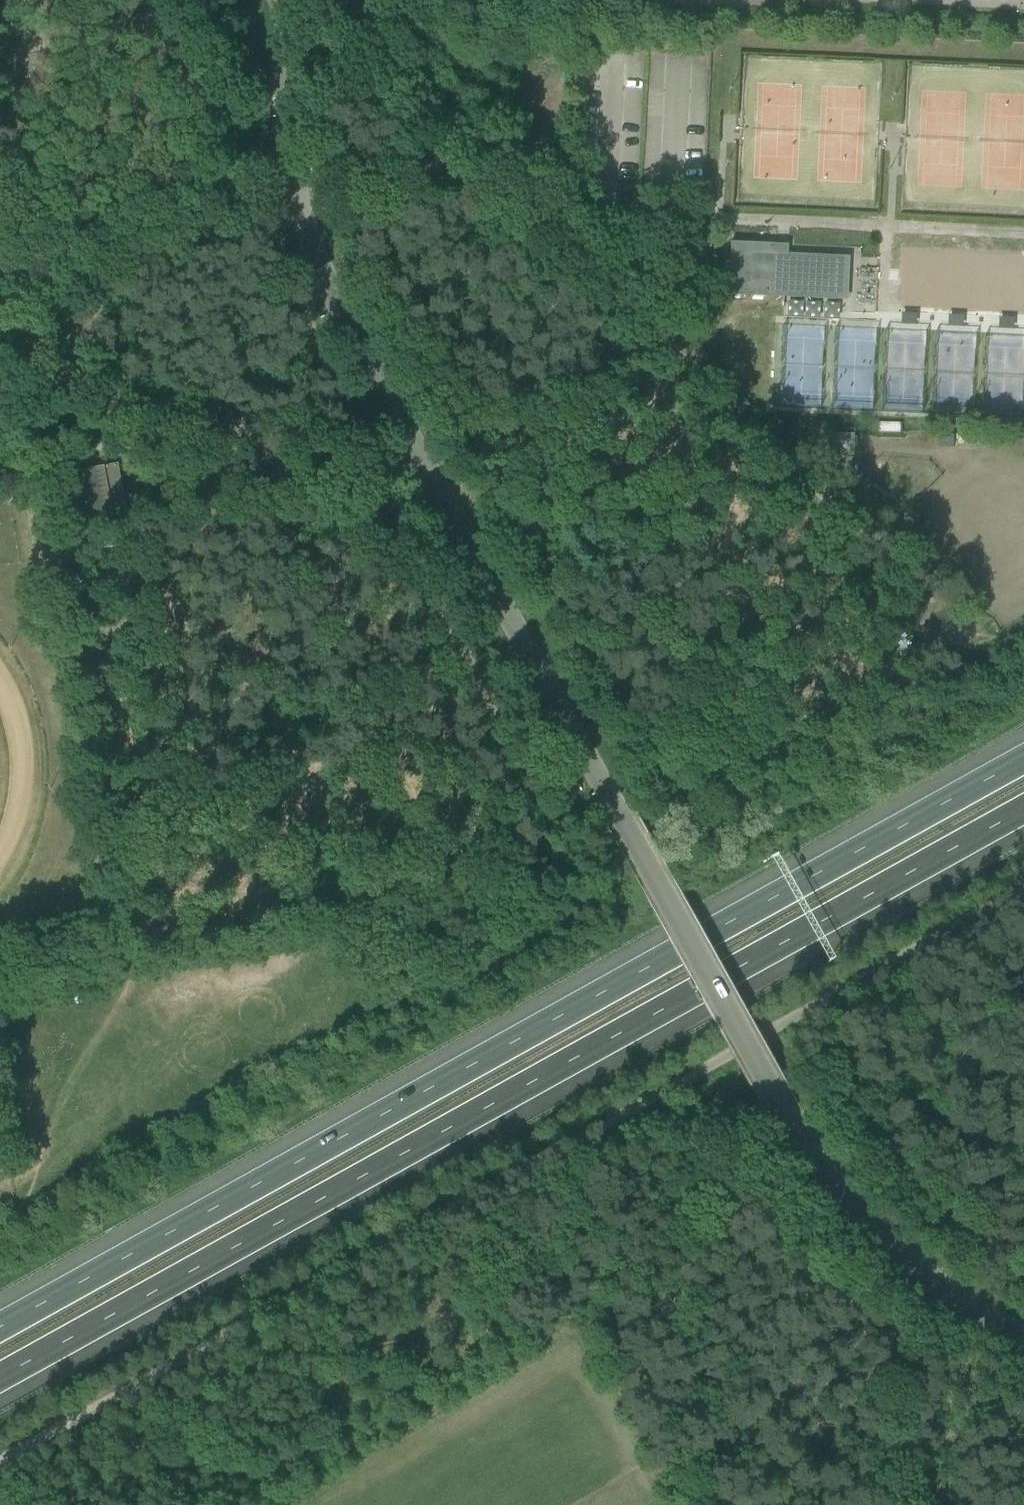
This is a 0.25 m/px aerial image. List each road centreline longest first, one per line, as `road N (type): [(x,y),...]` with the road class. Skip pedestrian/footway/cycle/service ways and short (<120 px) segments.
road 1 (unclassified): [(1023,1334),(931,1281),(837,1194),(808,1153),(362,356),(323,281),(291,189),(281,107),(286,0)]
road 2 (track): [(284,148),(273,149),(265,163),(281,263),(374,495),(513,747),(522,800),(510,838),(475,863),(366,881),(290,957),(145,984),(118,960)]
road 3 (track): [(1023,892),(0,1461)]
road 4 (motorway): [(1023,759),(0,1326)]
road 5 (motorway): [(0,1378),(1023,812)]
road 6 (track): [(536,214),(967,646)]
road 7 (track): [(355,449),(190,429),(39,388)]

